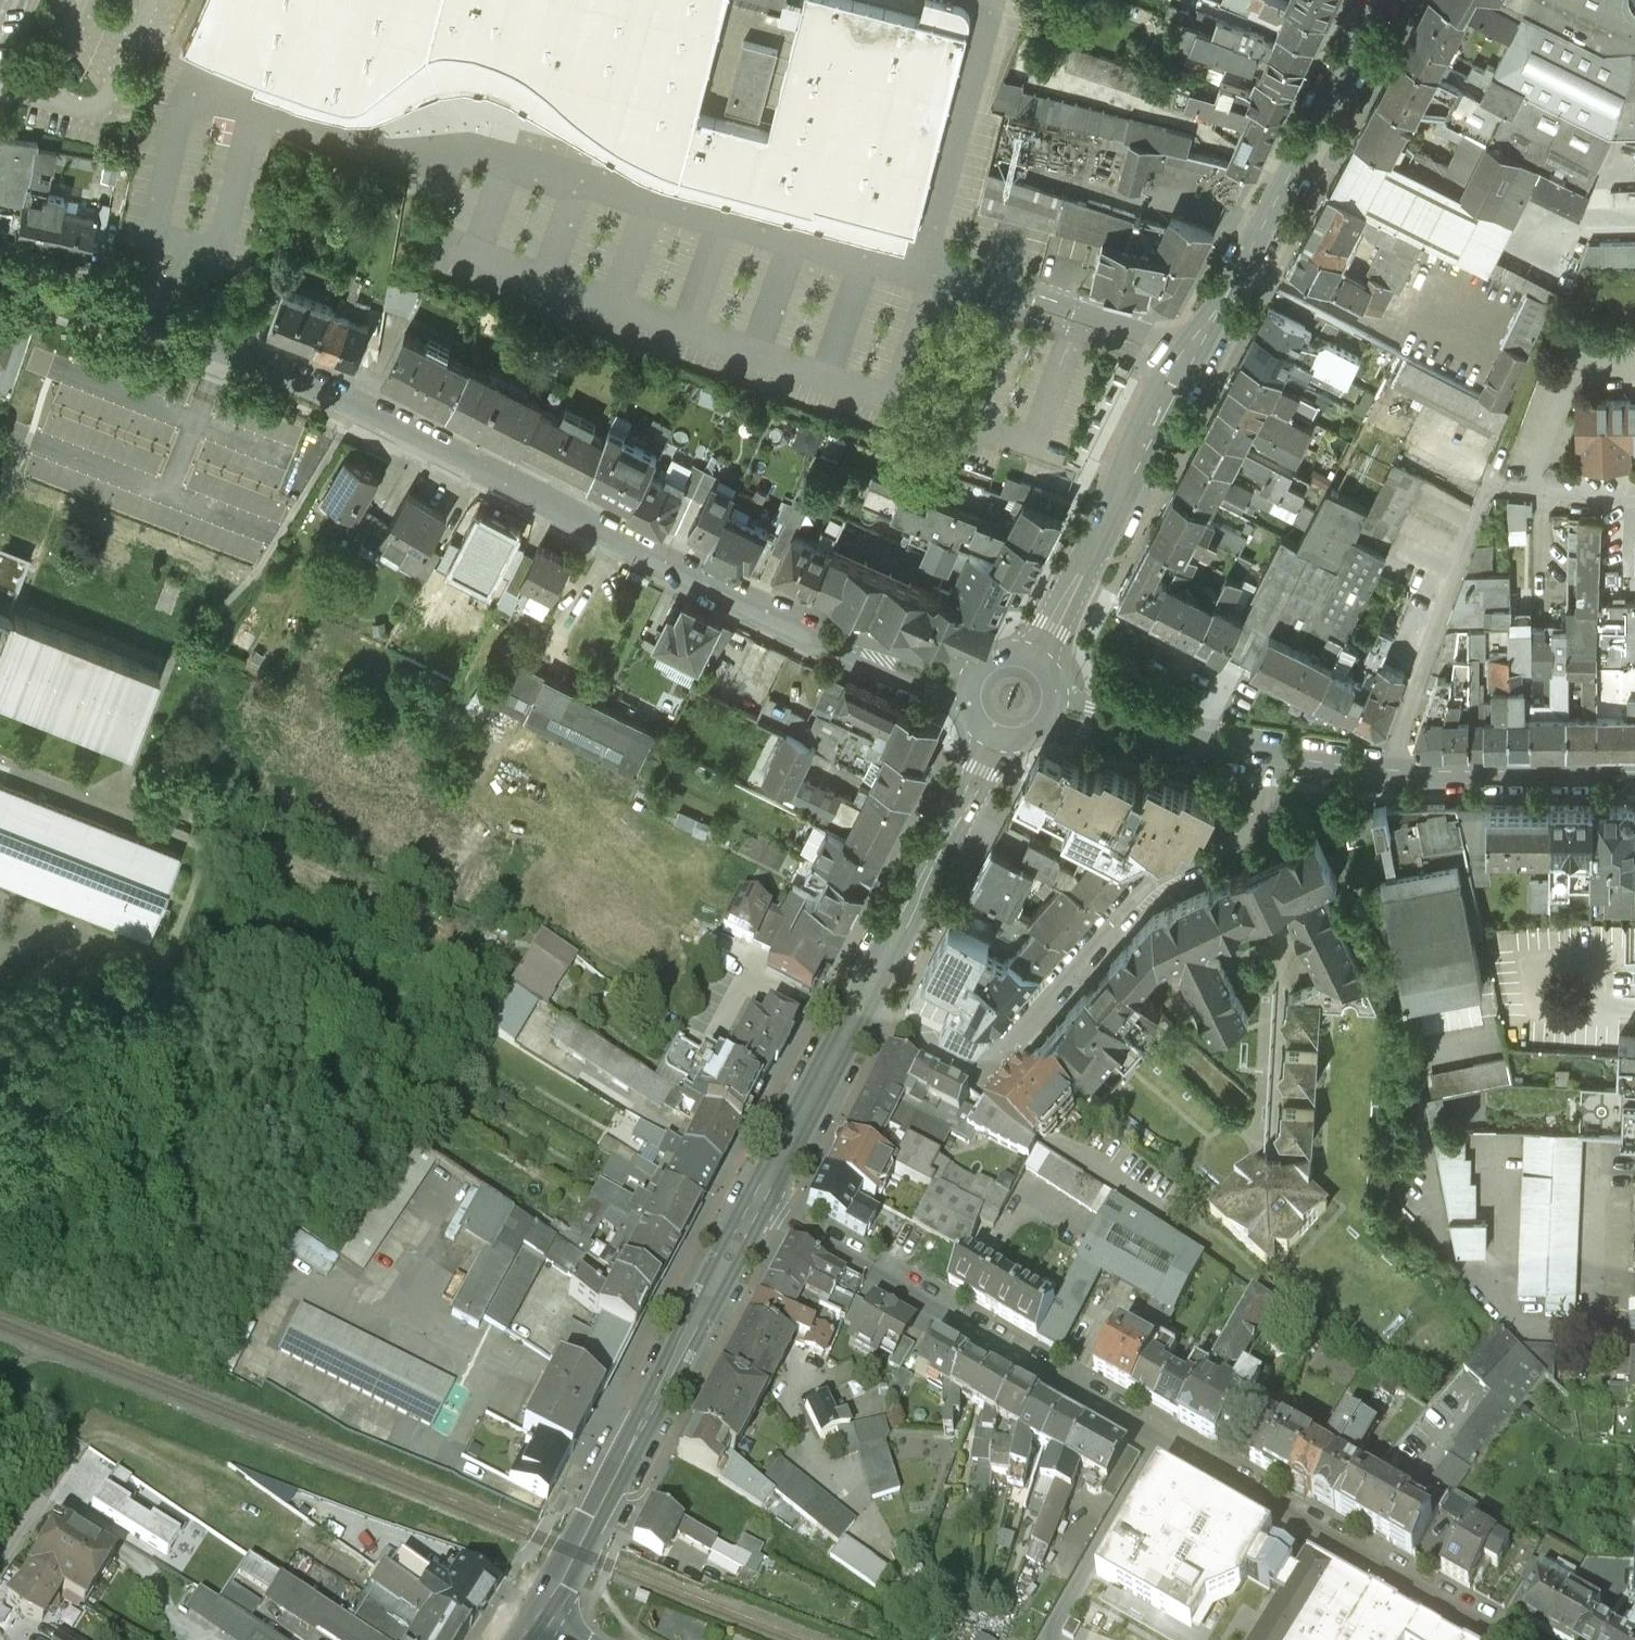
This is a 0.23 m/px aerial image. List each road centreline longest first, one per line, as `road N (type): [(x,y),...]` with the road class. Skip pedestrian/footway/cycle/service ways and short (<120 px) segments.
road 1 (residential): [(968,690),(676,568),(246,356),(0,275)]
road 2 (residential): [(1505,1639),(763,1210)]
road 3 (residential): [(867,1018),(996,1069),(1149,885),(1264,819),(1277,757)]
road 4 (secondary): [(537,1618),(763,1210)]
road 5 (residential): [(1386,771),(1484,489),(1634,499)]
road 6 (secondary): [(1193,354),(1248,268),(1383,0)]
road 7 (secondary): [(1193,354),(1157,382),(1126,440),(1106,503),(1027,652)]
road 8 (secondary): [(1051,666),(1193,354)]
road 9 (secondary): [(867,1018),(998,743)]
road 10 (residential): [(1634,772),(1386,771)]
road 11 (residential): [(1277,757),(1062,710)]
road 12 (secondary): [(763,1210),(867,1018)]
road 13 (track): [(1484,489),(1543,366)]

